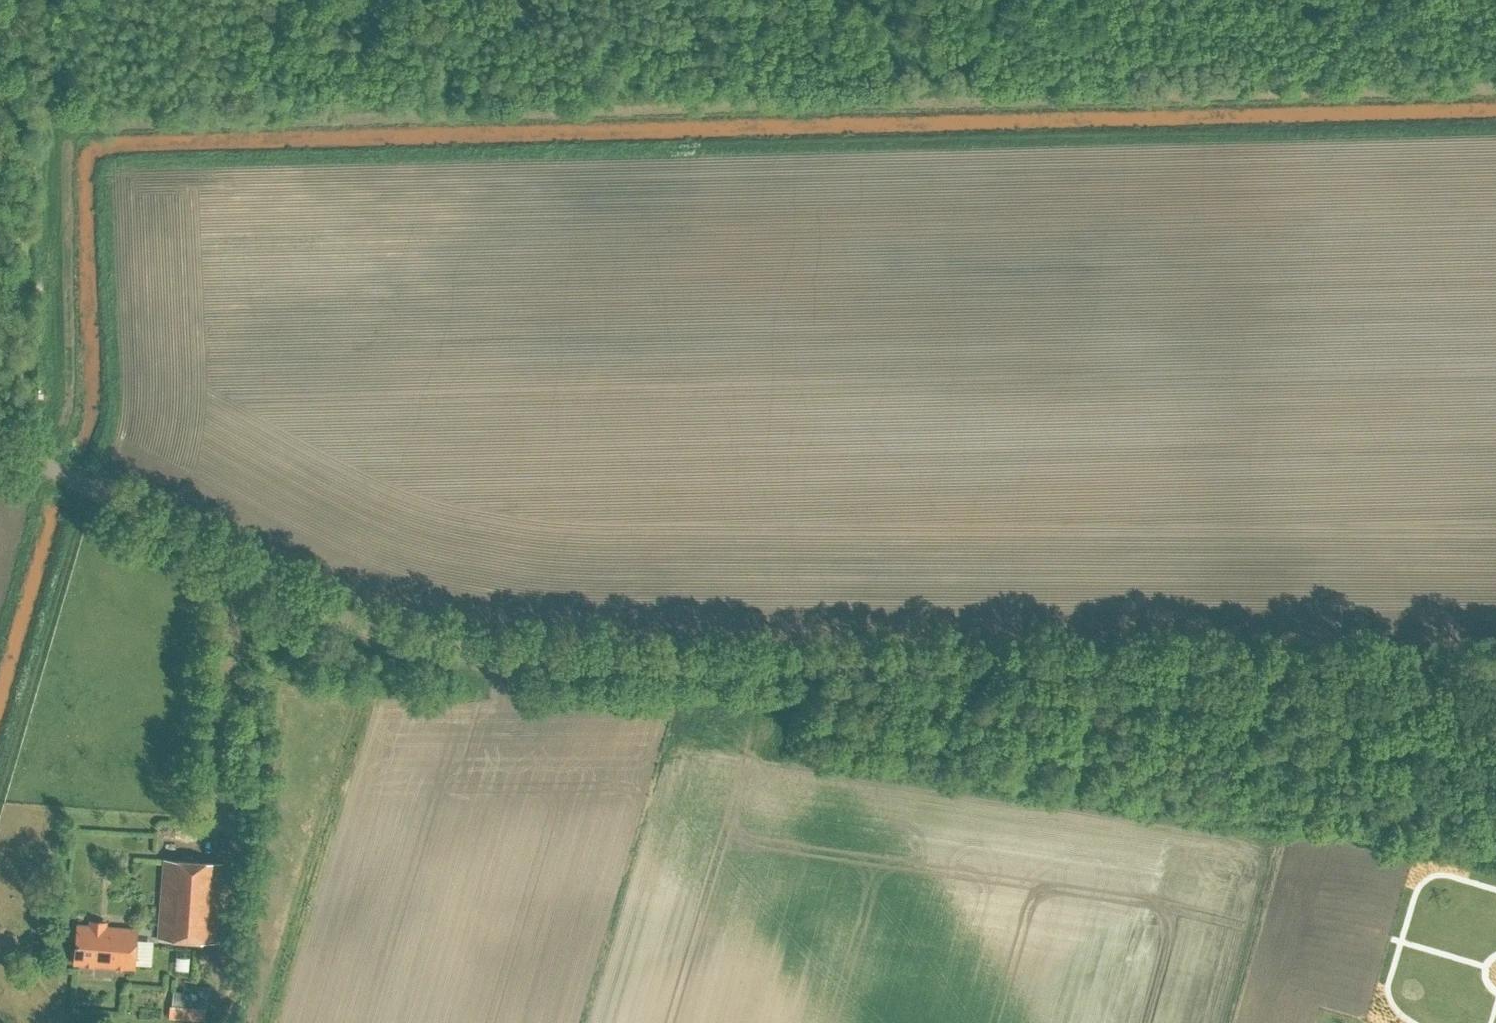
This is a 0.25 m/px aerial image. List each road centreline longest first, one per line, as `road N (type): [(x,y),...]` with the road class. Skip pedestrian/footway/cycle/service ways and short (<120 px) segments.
road 1 (unclassified): [(0,444),(324,611),(408,640),(549,659),(950,681),(1211,670),(1495,671)]
road 2 (track): [(39,0),(61,420),(70,437),(54,472)]

